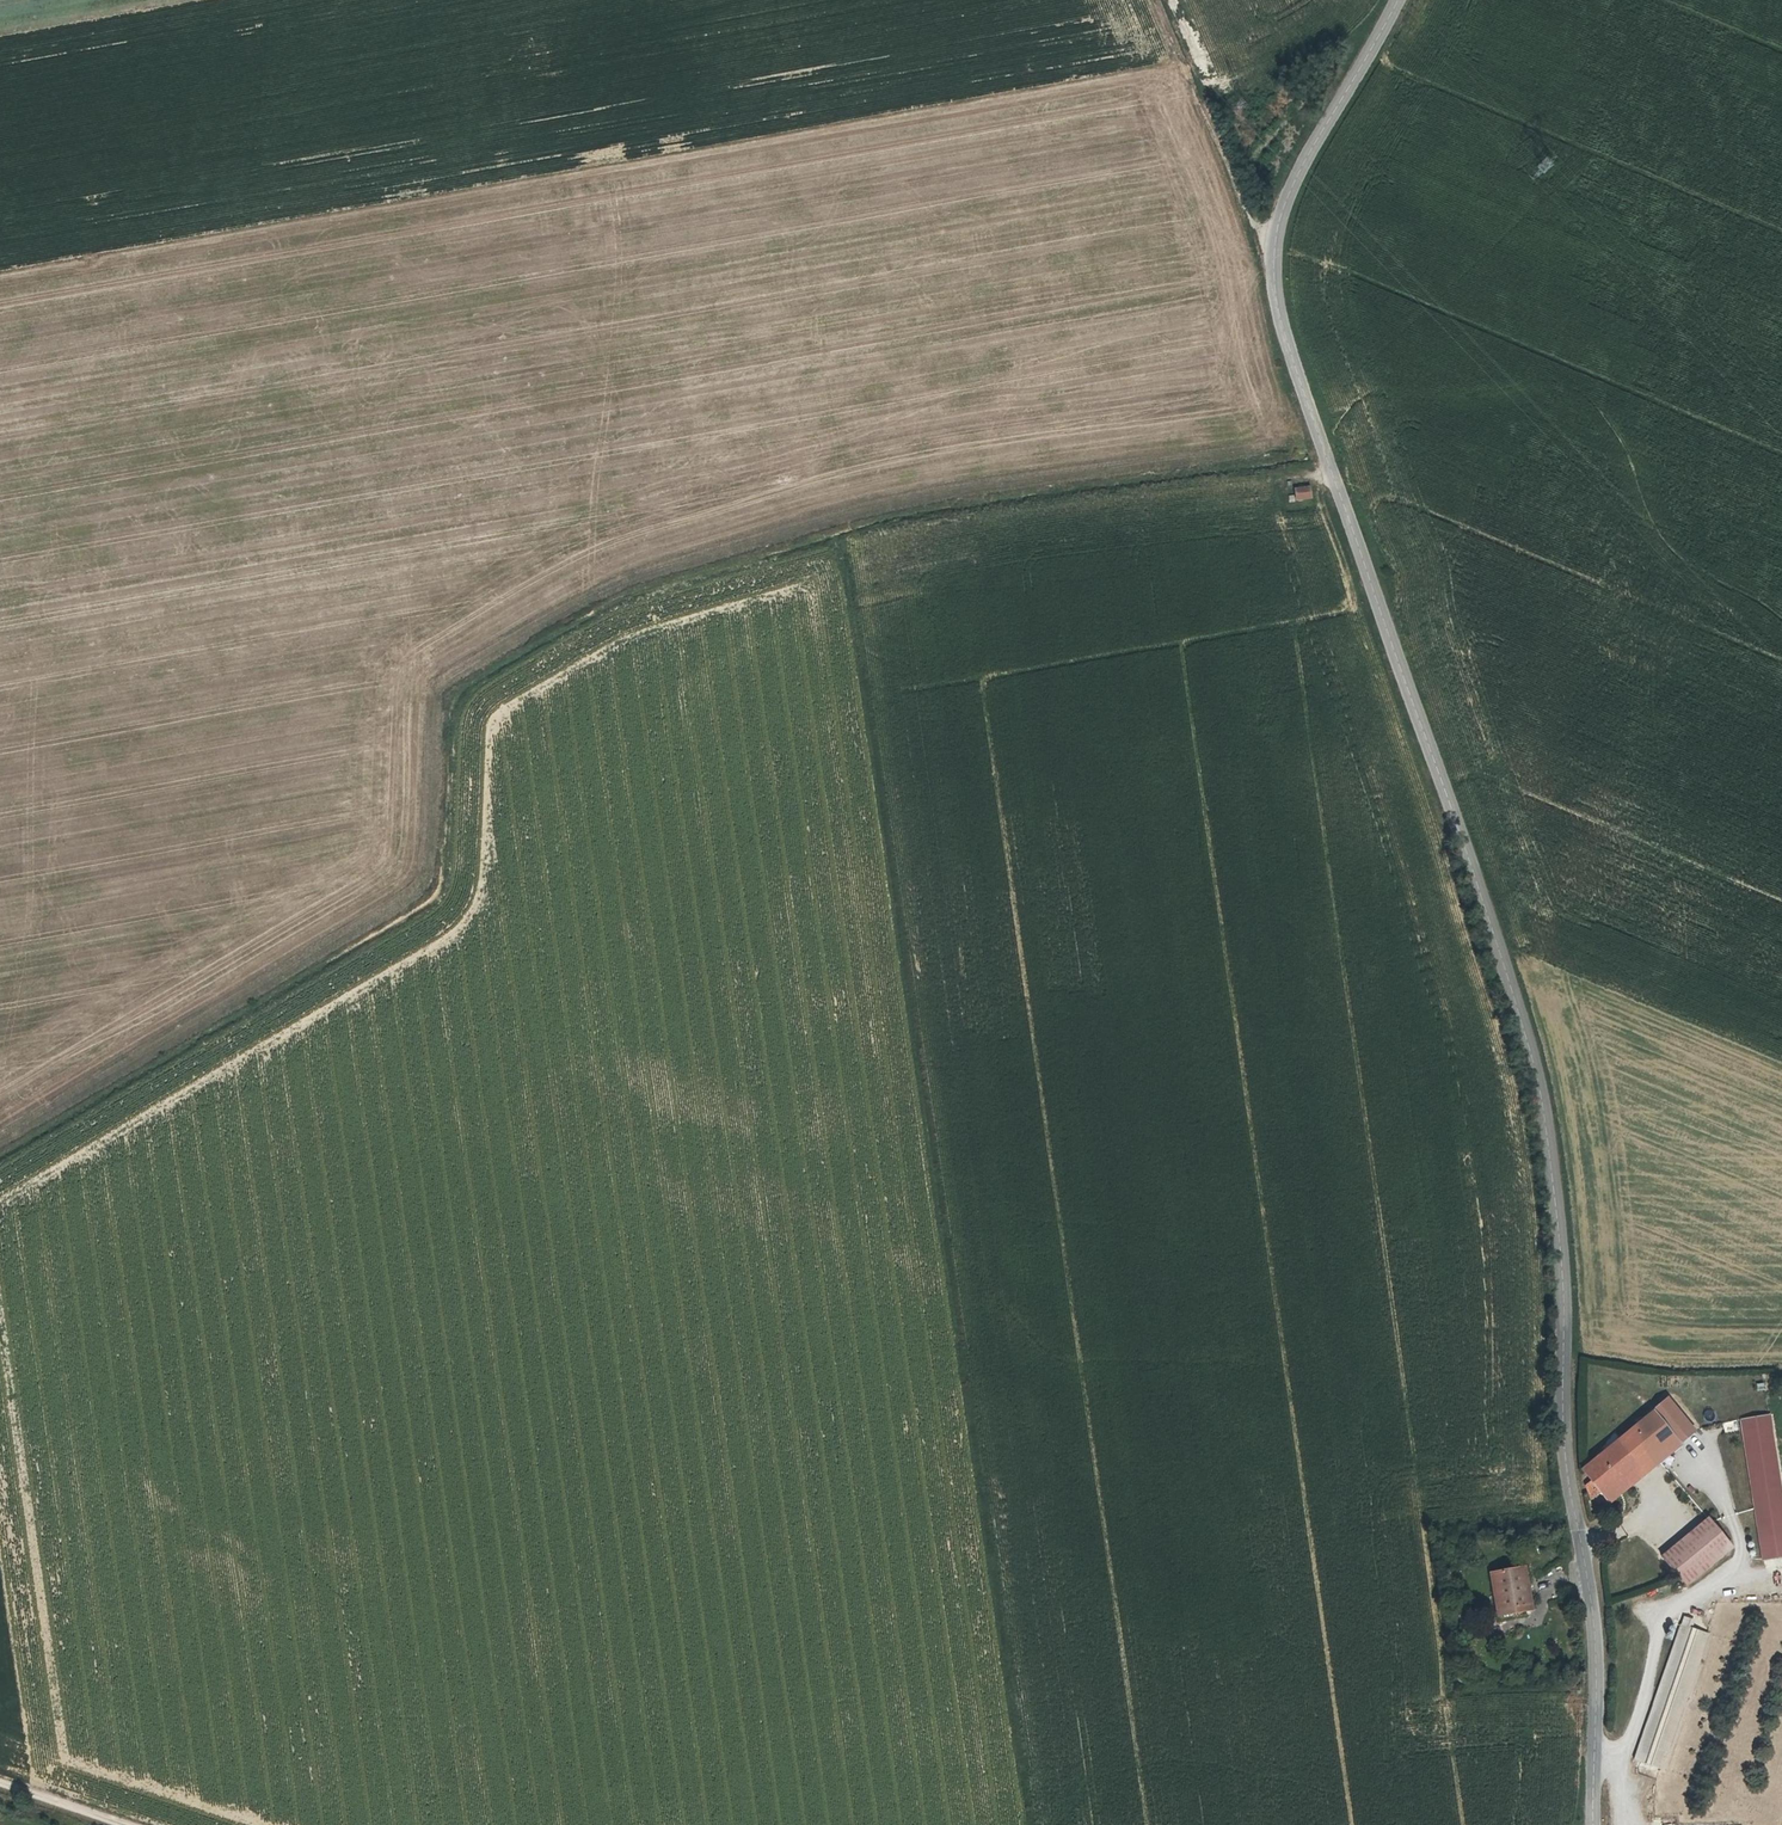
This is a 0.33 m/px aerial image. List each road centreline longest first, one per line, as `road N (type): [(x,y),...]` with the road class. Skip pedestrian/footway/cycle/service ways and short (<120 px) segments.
road 1 (unclassified): [(1593,1824),(1596,1635),(1566,1464),(1562,1269),(1540,1092),(1488,914),(1276,303),(1273,261),(1292,183),(1400,0)]
road 2 (track): [(152,1824),(0,1776)]

